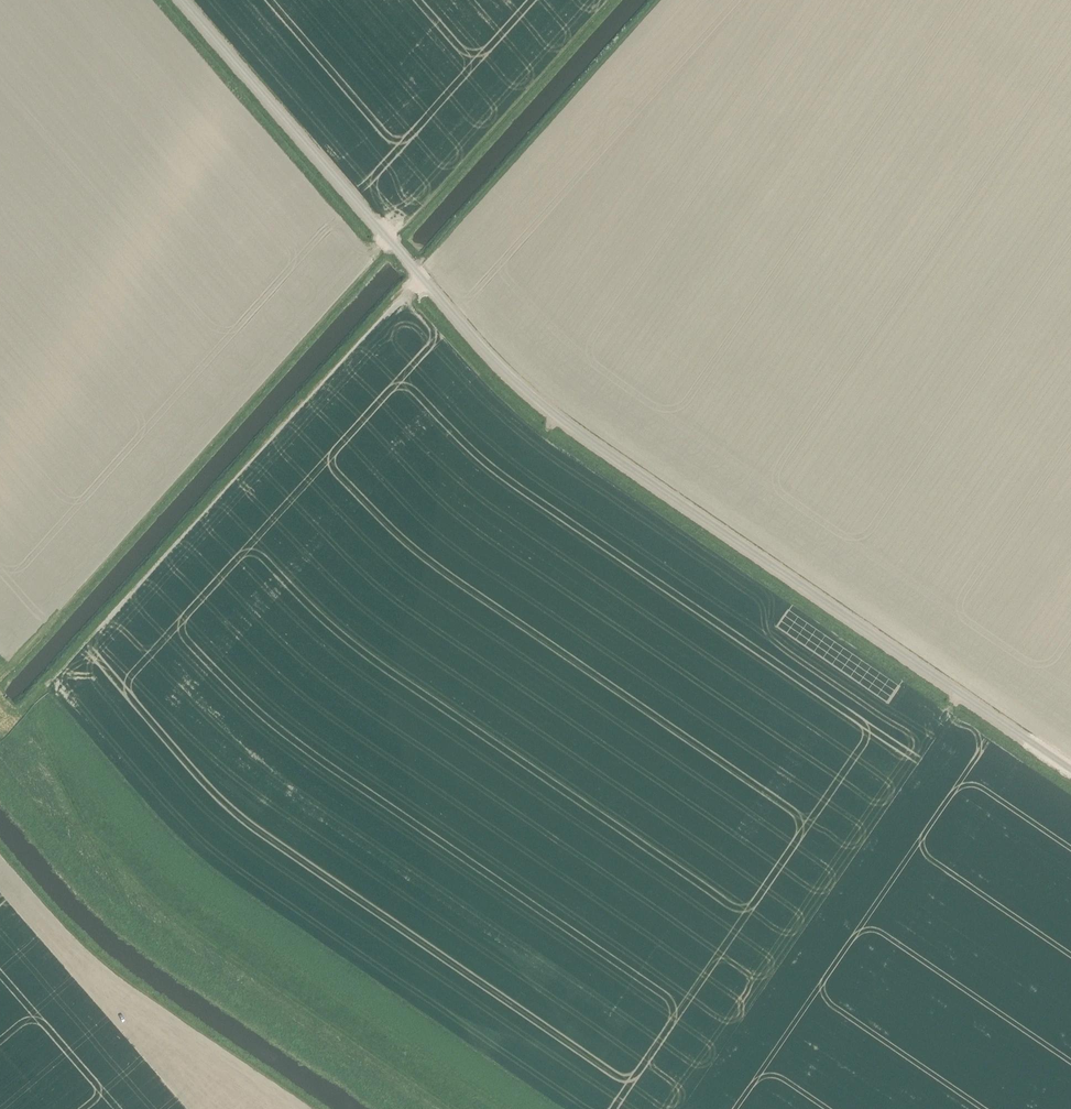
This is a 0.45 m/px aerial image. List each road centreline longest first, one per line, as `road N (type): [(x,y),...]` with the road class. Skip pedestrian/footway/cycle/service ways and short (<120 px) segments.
road 1 (unclassified): [(1070,771),(628,469),(516,383),(182,0)]

